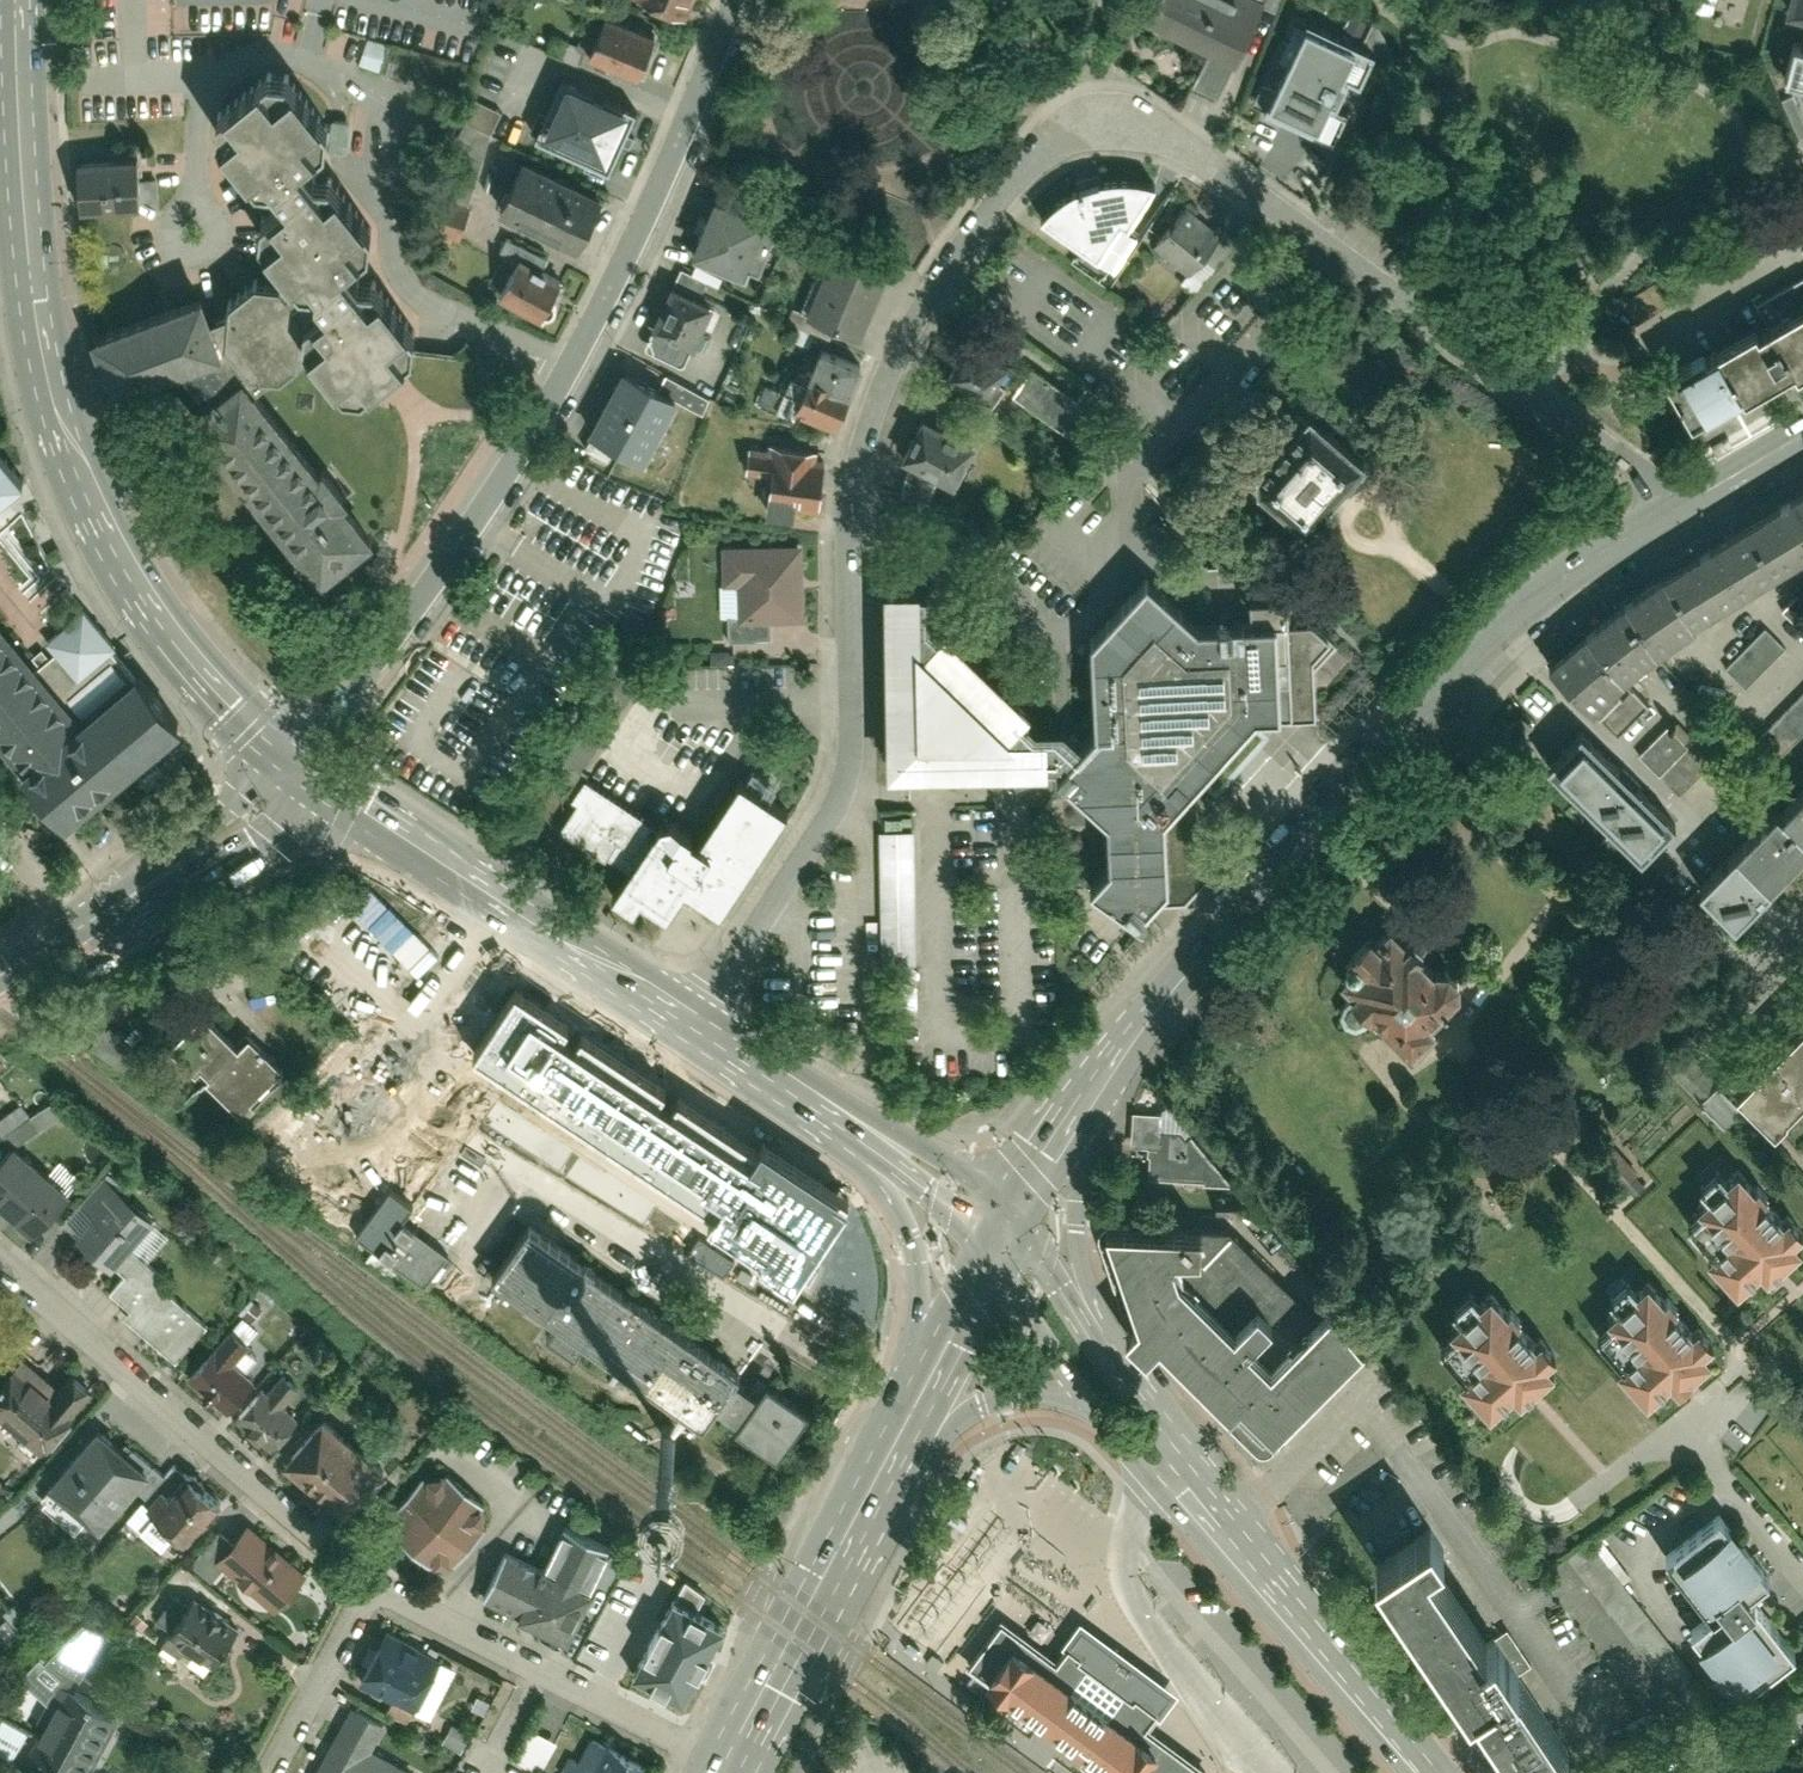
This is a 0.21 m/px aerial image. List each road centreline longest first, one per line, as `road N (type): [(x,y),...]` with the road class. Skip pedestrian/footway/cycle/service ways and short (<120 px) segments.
road 1 (residential): [(1088,121),(1035,159),(927,302),(893,367),(856,483),(849,765),(840,794),(692,1017)]
road 2 (residential): [(299,764),(423,622),(532,450),(674,163),(744,0)]
road 3 (tertiary): [(1094,1093),(1236,901),(1480,642),(1566,574),(1685,507)]
road 4 (residential): [(1088,121),(1154,125),(1201,155),(1685,507)]
road 5 (tertiary): [(299,764),(241,715),(127,573),(59,421),(28,267)]
road 6 (residential): [(373,1578),(167,1411),(0,1254)]
road 7 (tertiary): [(692,1017),(299,764)]
road 8 (tertiary): [(1426,1772),(1147,1443)]
road 9 (residential): [(737,1758),(373,1578)]
road 10 (tertiary): [(829,1104),(894,1189),(916,1250),(919,1311),(880,1474)]
road 11 (tertiary): [(1147,1443),(1084,1256),(1081,1179),(1094,1093)]
road 12 (tertiary): [(880,1474),(737,1758)]
road 13 (tertiary): [(880,1474),(969,1408),(1033,1392),(1067,1396),(1147,1443)]
road 14 (tertiary): [(299,764),(75,934)]
road 15 (tertiary): [(28,267),(17,0)]
road 16 (tertiary): [(999,1247),(880,1474)]
road 17 (tertiary): [(1147,1443),(999,1247)]
road 18 (tertiary): [(999,1247),(948,1188),(829,1104)]
road 19 (residential): [(373,1578),(269,1772)]
road 20 (residential): [(1802,1575),(1685,1430)]
road 21 (tertiary): [(999,1247),(1094,1093)]
road 22 (tertiary): [(829,1104),(692,1017)]
road 23 (residential): [(1802,914),(1693,1029)]
road 24 (residential): [(1666,1772),(1802,1706)]
road 25 (tertiary): [(1685,507),(1802,439)]

